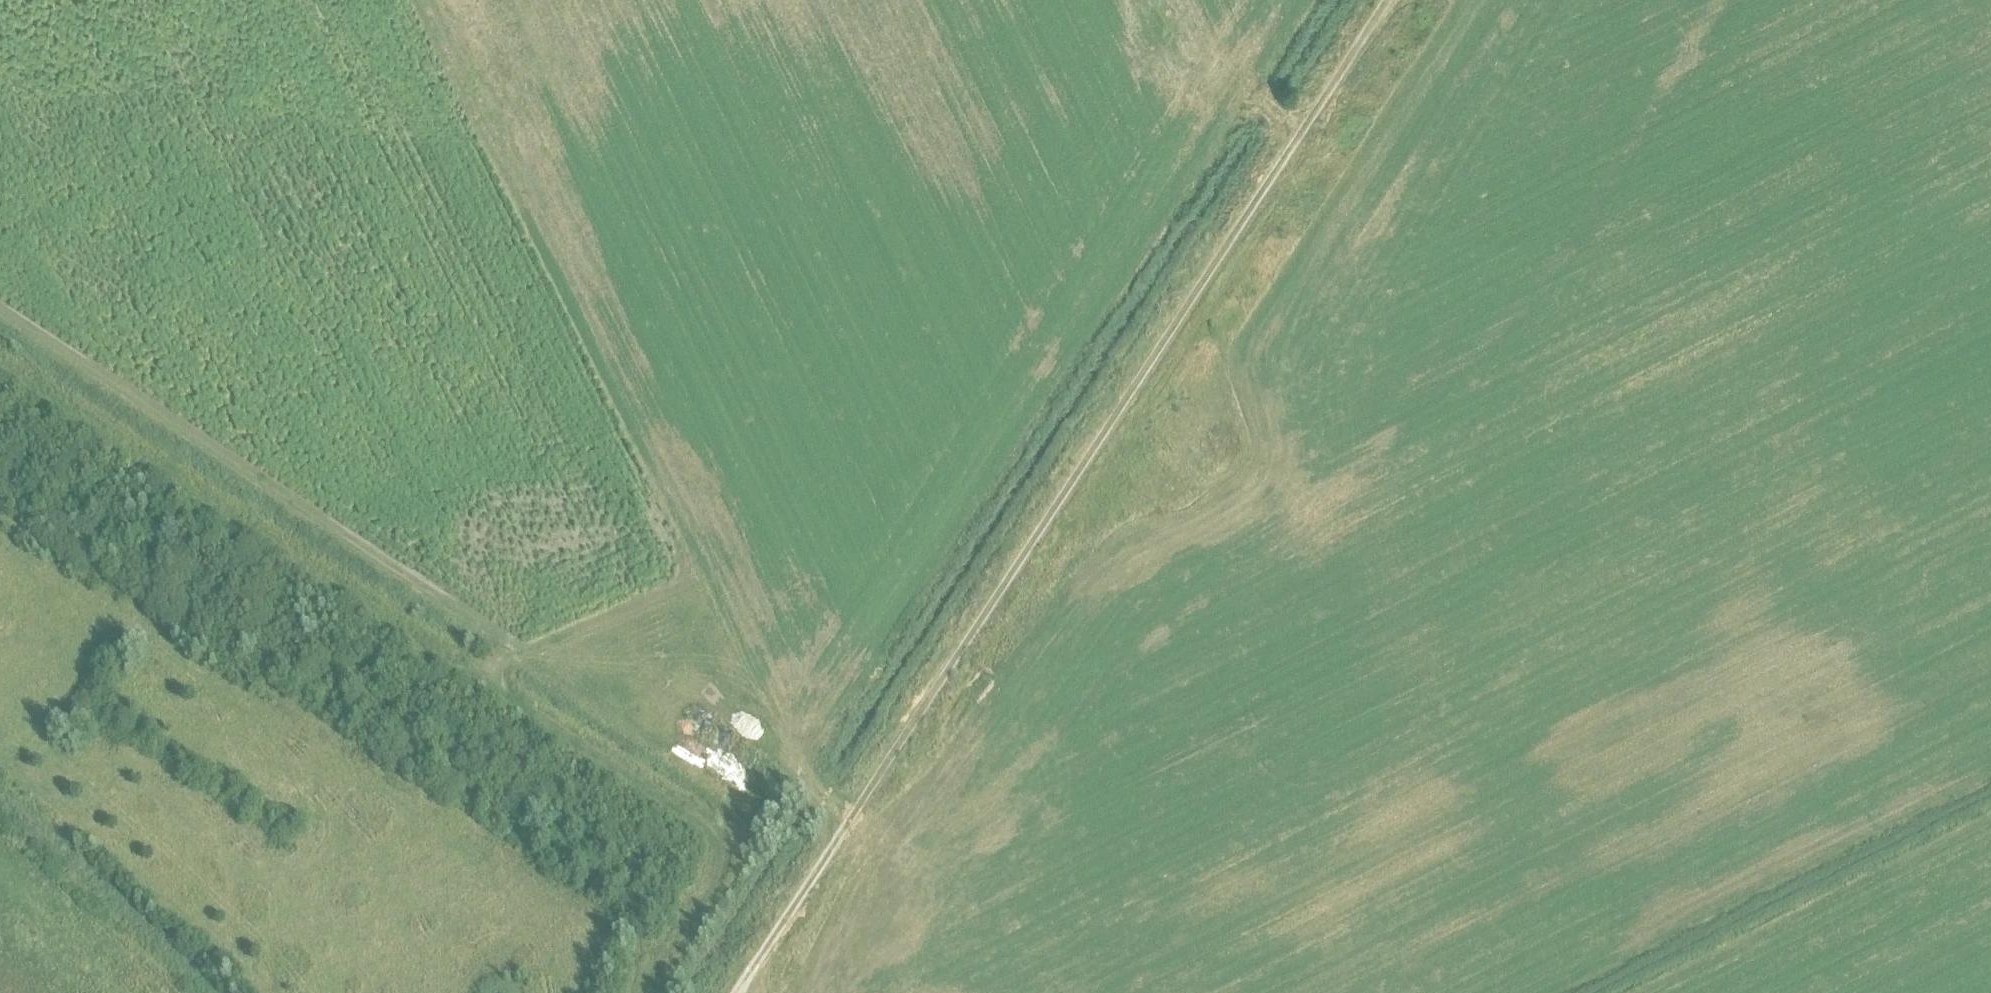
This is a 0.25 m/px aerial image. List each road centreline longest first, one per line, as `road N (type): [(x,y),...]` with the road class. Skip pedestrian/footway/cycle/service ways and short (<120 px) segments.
road 1 (track): [(1391,0),(741,992)]
road 2 (track): [(487,673),(730,840),(646,992)]

